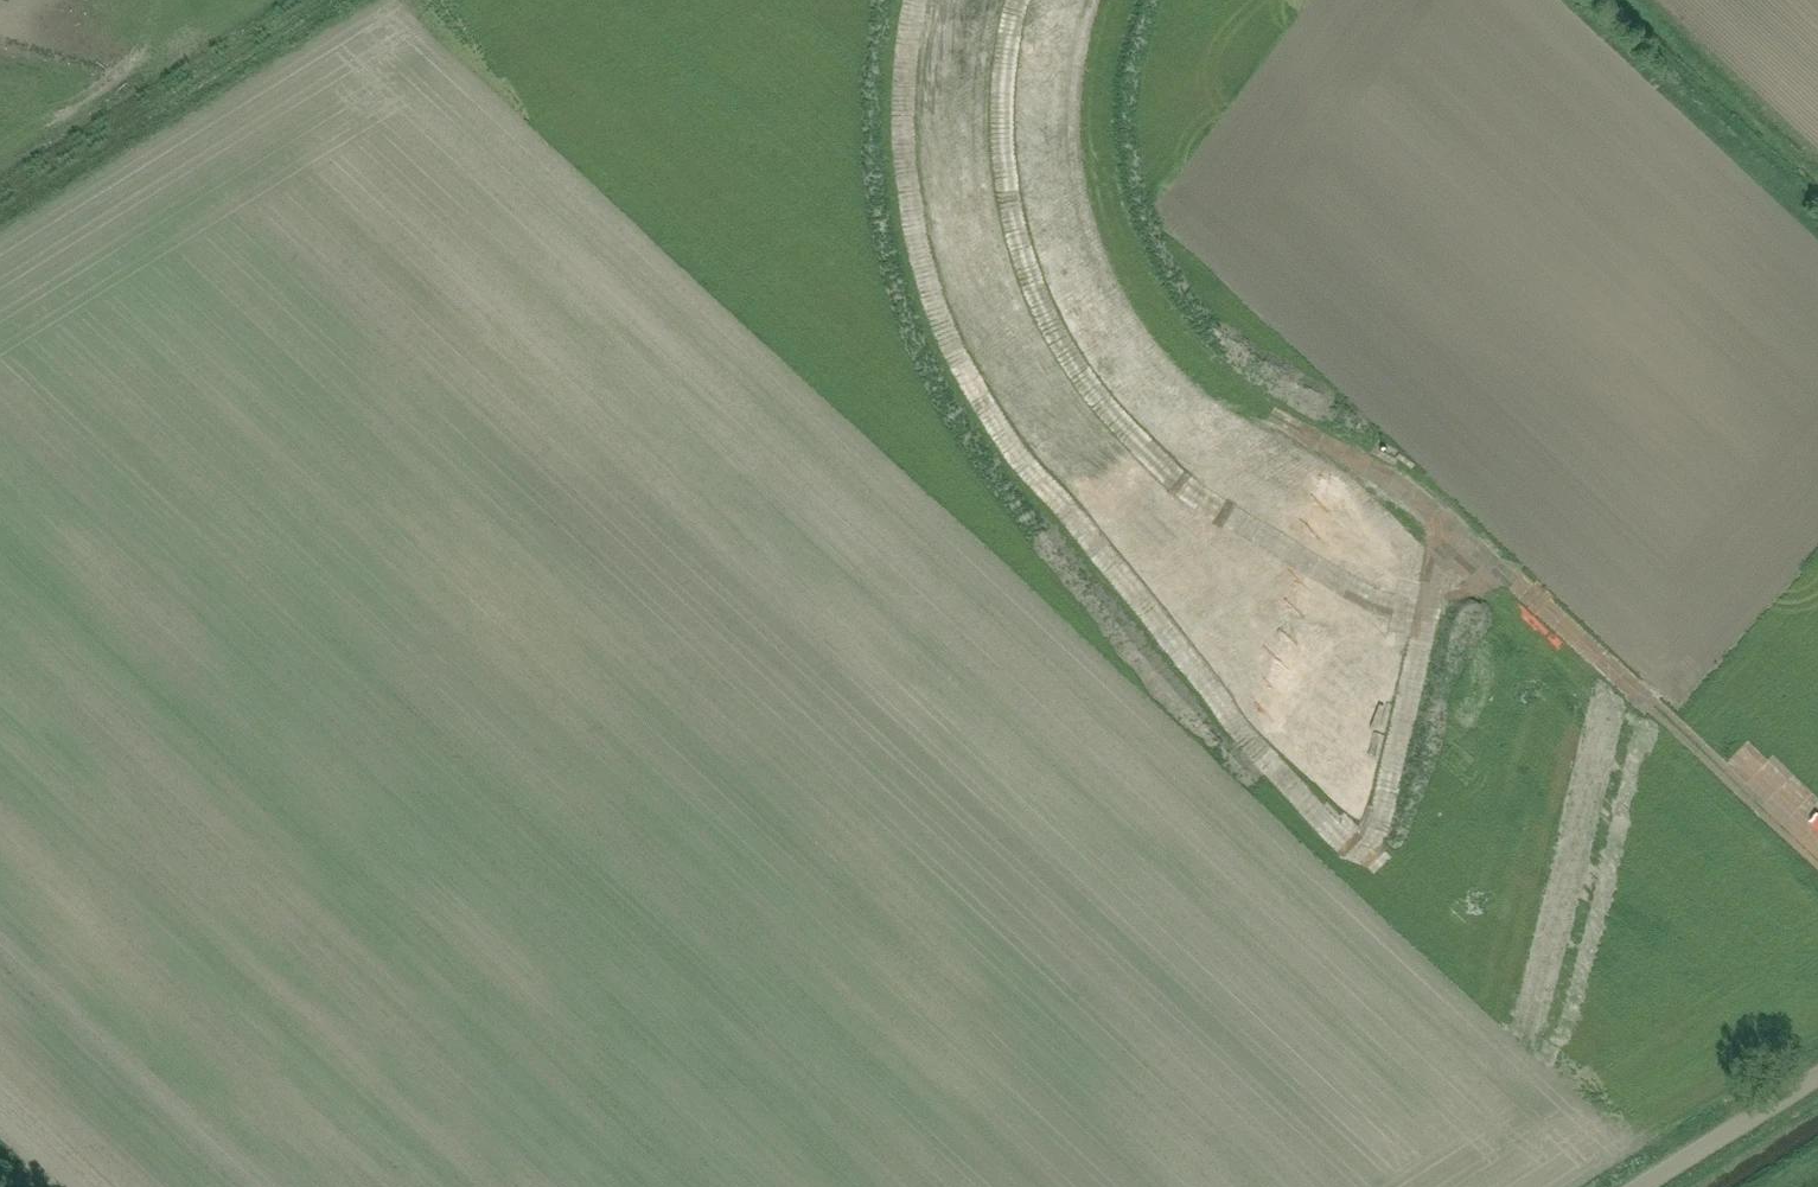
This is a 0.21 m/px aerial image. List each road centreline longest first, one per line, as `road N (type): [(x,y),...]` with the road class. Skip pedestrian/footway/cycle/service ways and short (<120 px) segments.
road 1 (residential): [(1632,1186),(1817,1071)]

